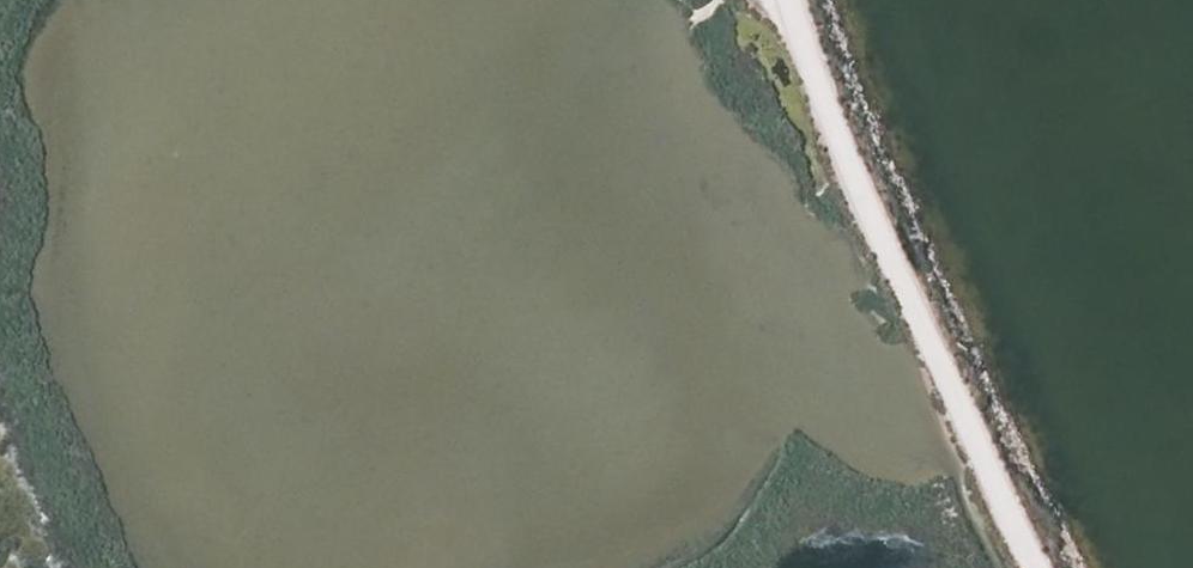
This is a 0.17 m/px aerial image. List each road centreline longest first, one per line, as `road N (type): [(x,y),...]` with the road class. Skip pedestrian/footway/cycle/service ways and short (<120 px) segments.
road 1 (unclassified): [(1035,567),(782,0)]

